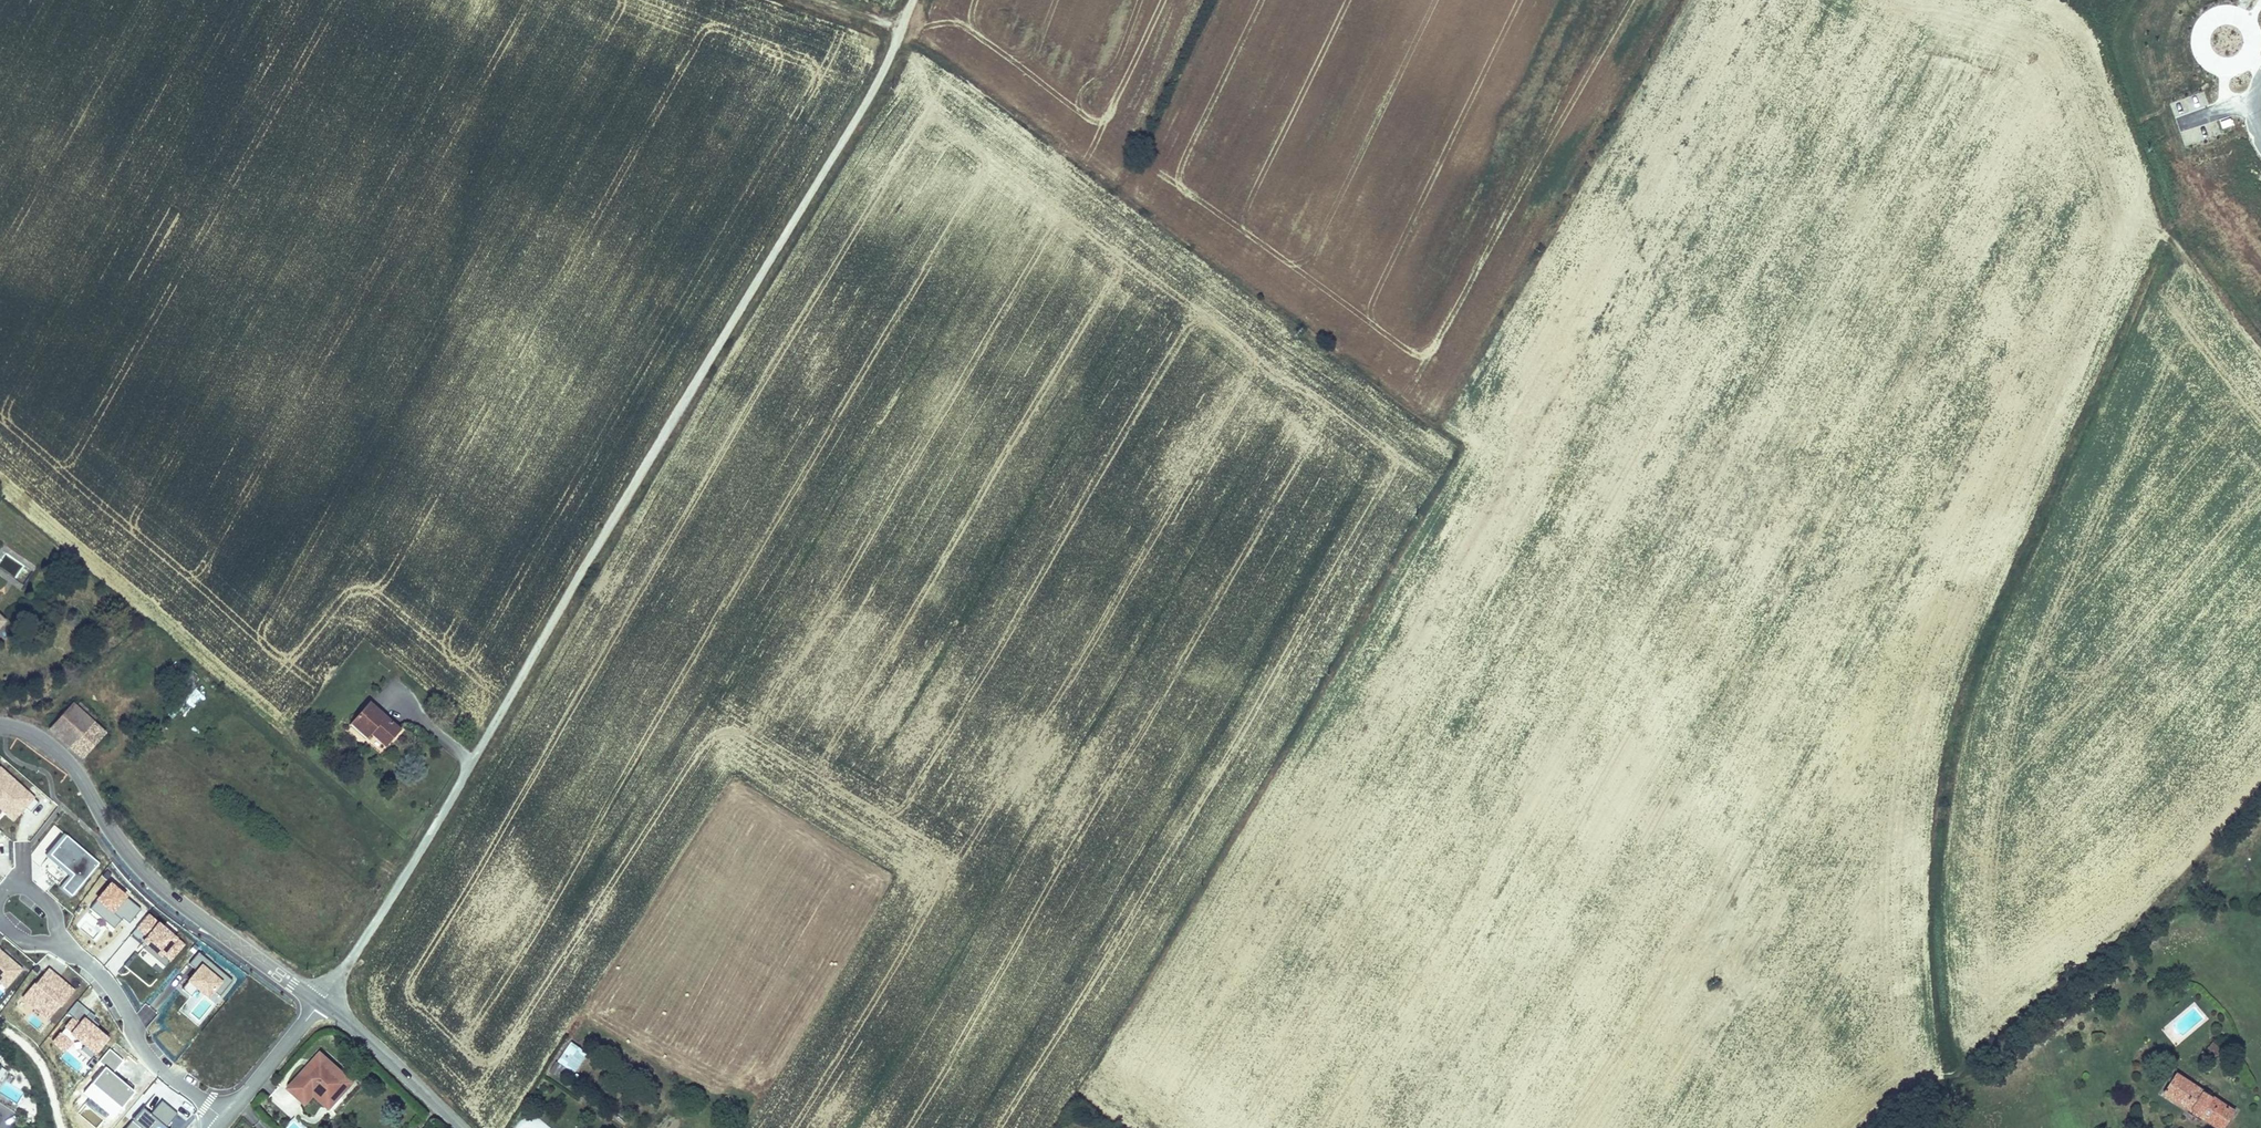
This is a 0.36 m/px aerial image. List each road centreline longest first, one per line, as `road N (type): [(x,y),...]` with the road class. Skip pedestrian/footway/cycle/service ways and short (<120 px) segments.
road 1 (track): [(344,970),(856,121),(914,0)]
road 2 (tertiary): [(323,1001),(143,868),(49,745),(0,725)]
road 3 (residential): [(64,942),(161,1071),(230,1114)]
road 4 (tertiary): [(460,1127),(323,1001)]
road 5 (residential): [(323,1001),(230,1114)]

